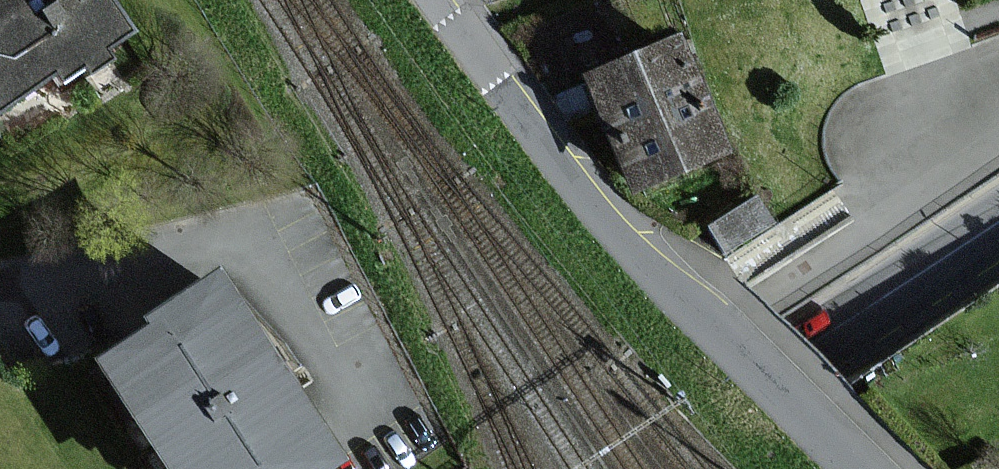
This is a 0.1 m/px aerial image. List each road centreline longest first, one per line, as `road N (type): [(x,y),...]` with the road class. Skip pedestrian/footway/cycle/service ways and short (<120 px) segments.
road 1 (unclassified): [(860,468),(582,194),(437,0)]
road 2 (residential): [(0,289),(241,225),(355,411)]
road 3 (residential): [(998,223),(621,468)]

